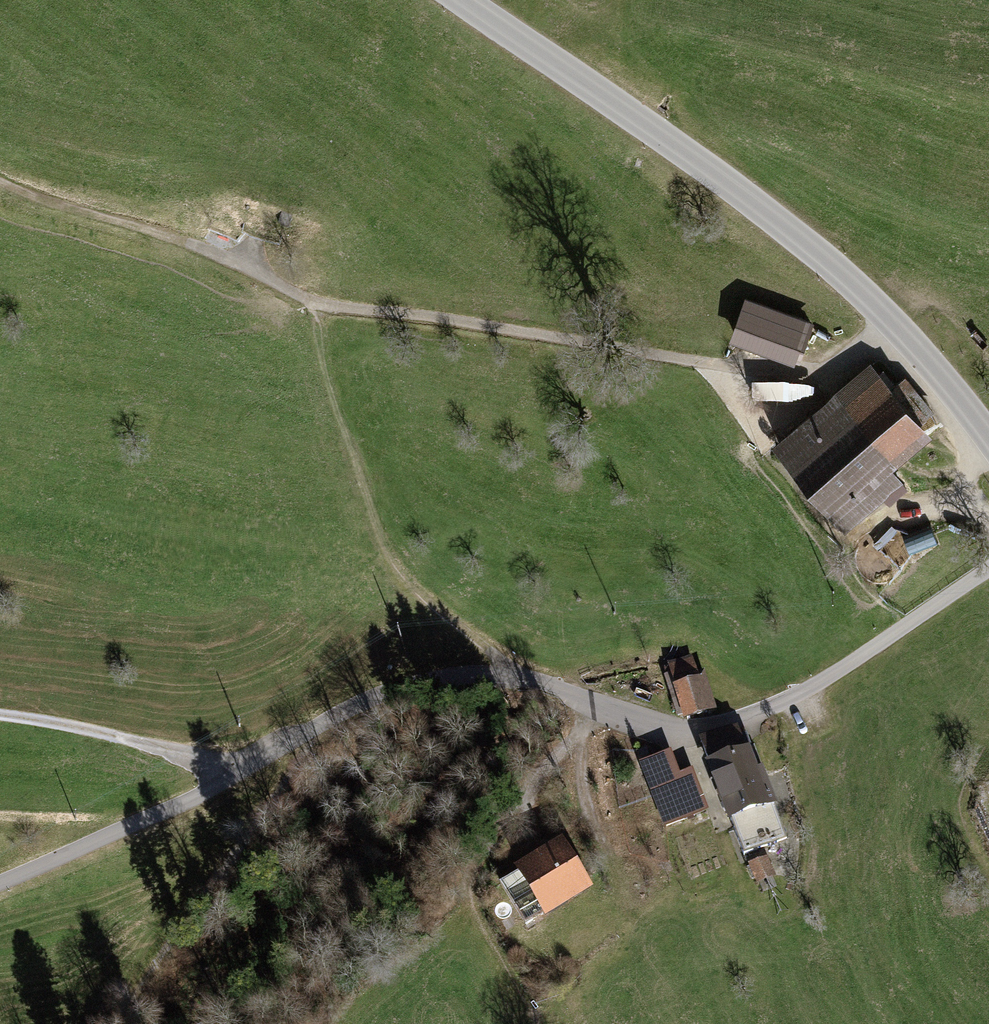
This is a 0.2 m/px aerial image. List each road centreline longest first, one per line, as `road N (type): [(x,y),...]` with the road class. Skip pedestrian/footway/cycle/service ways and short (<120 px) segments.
road 1 (unclassified): [(988,574),(819,683),(720,725),(638,721),(513,675),(464,672),(393,687),(242,766),(197,801),(0,884)]
road 2 (tertiary): [(469,0),(816,247),(988,436)]
road 3 (track): [(319,305),(687,353),(790,417),(891,329)]
road 4 (track): [(513,675),(419,579),(391,523),(353,380),(319,305)]
road 5 (track): [(319,305),(0,181)]

